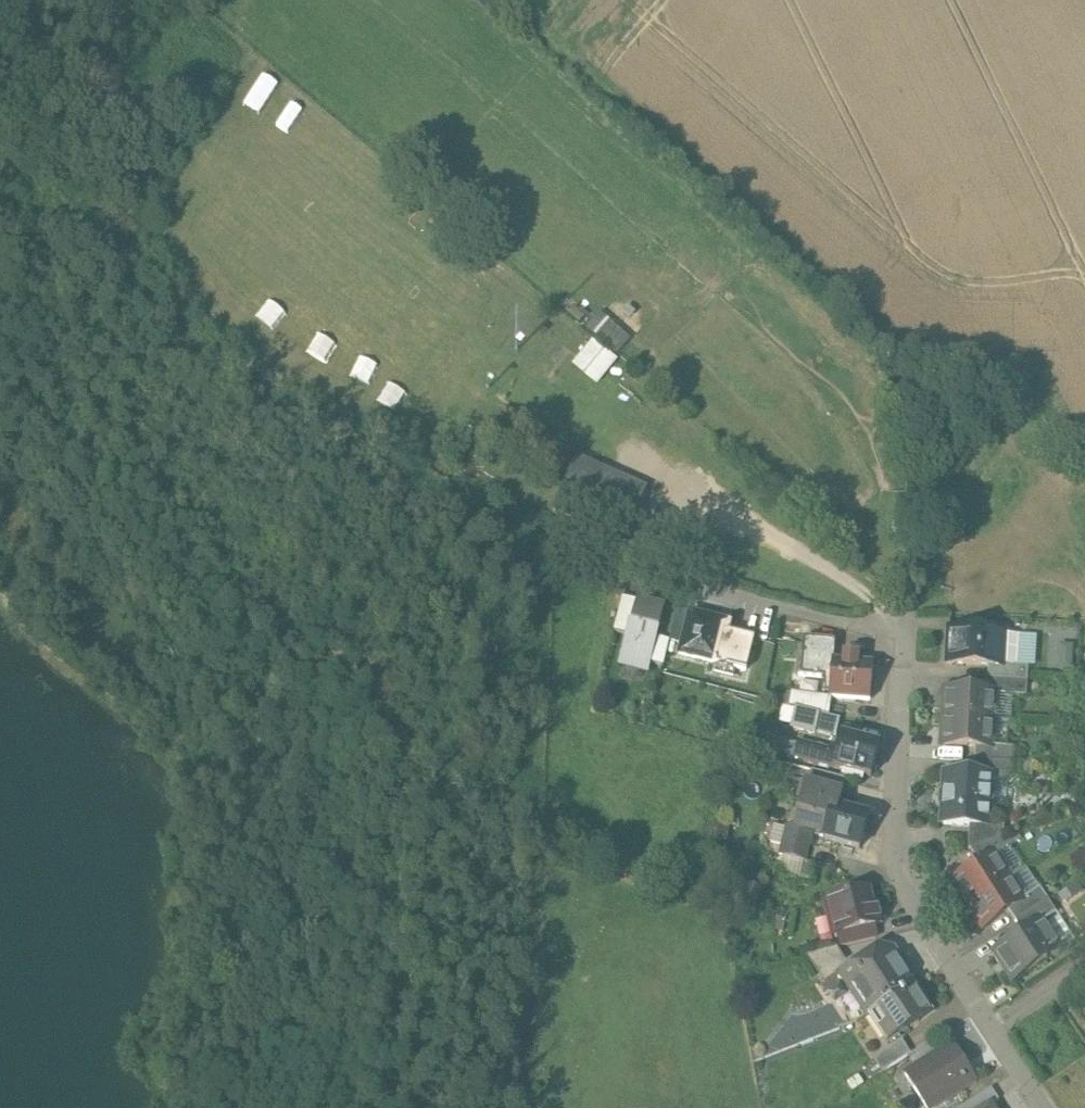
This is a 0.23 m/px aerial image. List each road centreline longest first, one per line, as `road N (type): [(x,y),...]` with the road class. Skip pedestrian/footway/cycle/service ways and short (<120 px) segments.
road 1 (residential): [(1003,1107),(894,929),(903,701),(887,676)]

